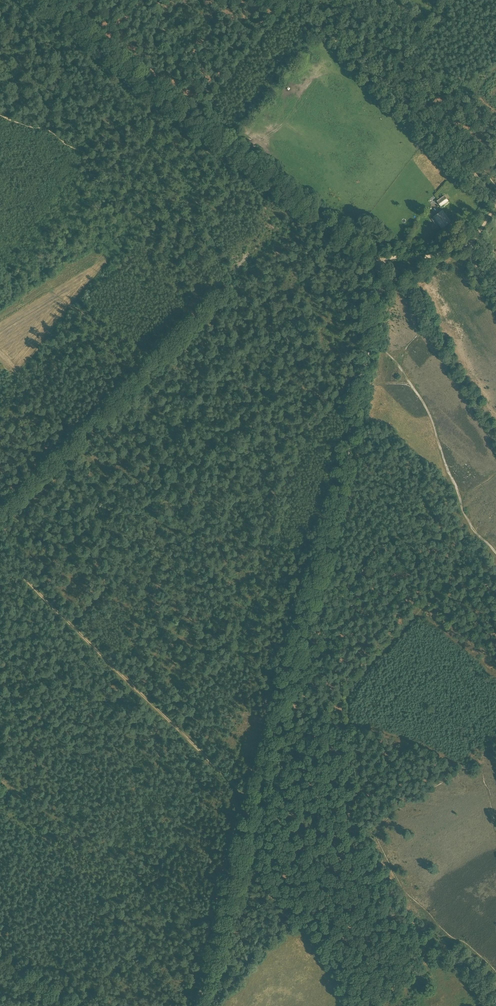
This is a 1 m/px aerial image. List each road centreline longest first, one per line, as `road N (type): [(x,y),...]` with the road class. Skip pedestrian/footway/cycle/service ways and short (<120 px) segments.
road 1 (unclassified): [(197,1005),(338,492),(382,269),(44,0)]
road 2 (track): [(284,0),(384,79),(495,200)]
road 3 (track): [(254,798),(72,625)]

